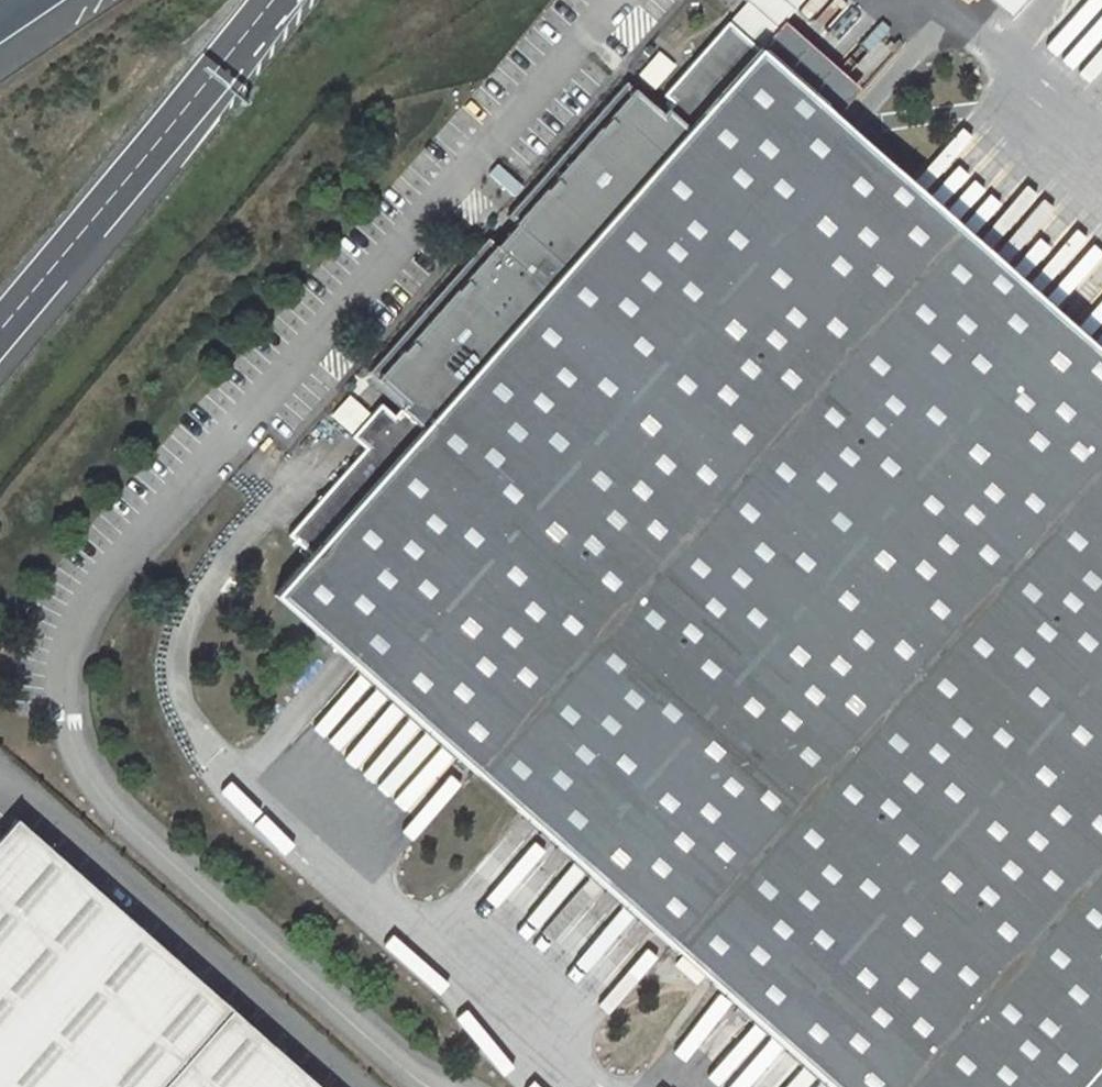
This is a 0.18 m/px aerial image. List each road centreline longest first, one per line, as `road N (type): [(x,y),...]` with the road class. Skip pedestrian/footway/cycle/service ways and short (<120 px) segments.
road 1 (motorway): [(0,331),(273,0)]

